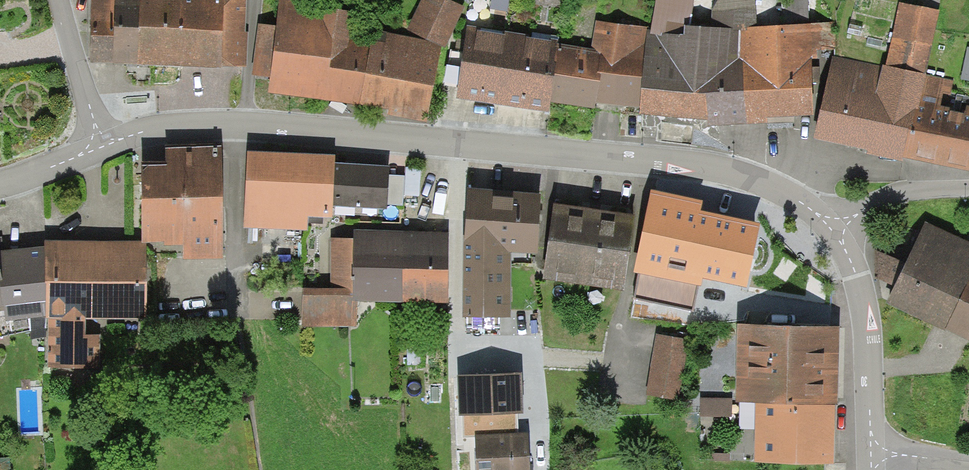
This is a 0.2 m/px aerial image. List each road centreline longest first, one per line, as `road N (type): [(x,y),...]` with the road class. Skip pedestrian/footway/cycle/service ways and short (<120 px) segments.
road 1 (residential): [(833,230),(790,195),(692,164),(269,126),(180,126),(102,146)]
road 2 (residential): [(871,454),(858,289),(833,230)]
road 3 (residential): [(102,146),(58,0)]
road 4 (residential): [(833,230),(903,191),(968,190)]

